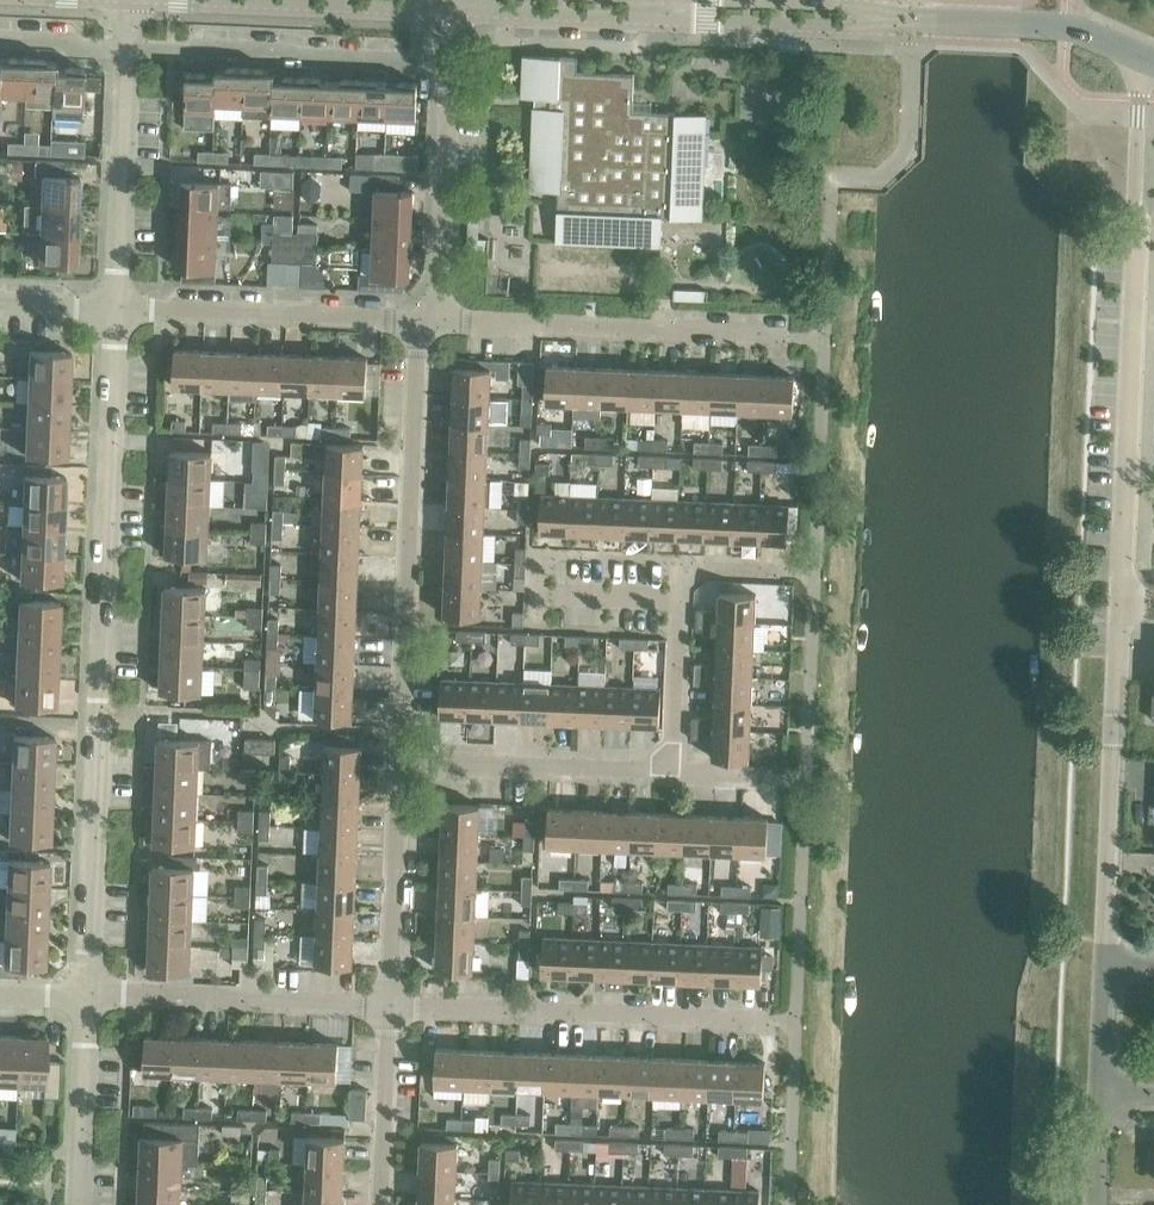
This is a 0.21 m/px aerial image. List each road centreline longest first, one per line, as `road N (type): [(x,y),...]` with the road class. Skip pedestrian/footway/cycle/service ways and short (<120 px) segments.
road 1 (residential): [(1141,52),(1108,964)]
road 2 (residential): [(87,998),(116,308)]
road 3 (residential): [(396,765),(413,322)]
road 4 (residential): [(824,339),(436,324)]
road 5 (residential): [(767,1021),(387,1005)]
road 6 (residential): [(447,65),(127,51)]
road 7 (residential): [(387,1005),(87,998)]
road 8 (residential): [(413,322),(116,308)]
road 9 (residential): [(671,777),(396,765)]
road 10 (unclassified): [(184,0),(450,13)]
road 11 (residential): [(436,324),(447,65)]
road 12 (residential): [(116,308),(127,51)]
road 13 (unclassified): [(1141,52),(1066,30),(889,20)]
road 14 (residential): [(387,1005),(396,765)]
road 15 (unclassified): [(450,13),(674,21)]
road 16 (unclassified): [(674,21),(848,29),(889,20)]
road 17 (residential): [(78,1204),(87,998)]
road 18 (residential): [(378,1204),(387,1005)]
road 19 (residential): [(671,777),(679,605)]
road 20 (residential): [(679,605),(680,572),(814,576)]
road 21 (residential): [(804,782),(671,777)]
road 22 (residential): [(1100,1092),(1108,964)]
road 23 (residential): [(127,51),(0,45)]
road 24 (residential): [(679,605),(553,600)]
road 25 (unclassified): [(889,20),(852,5),(770,0)]

